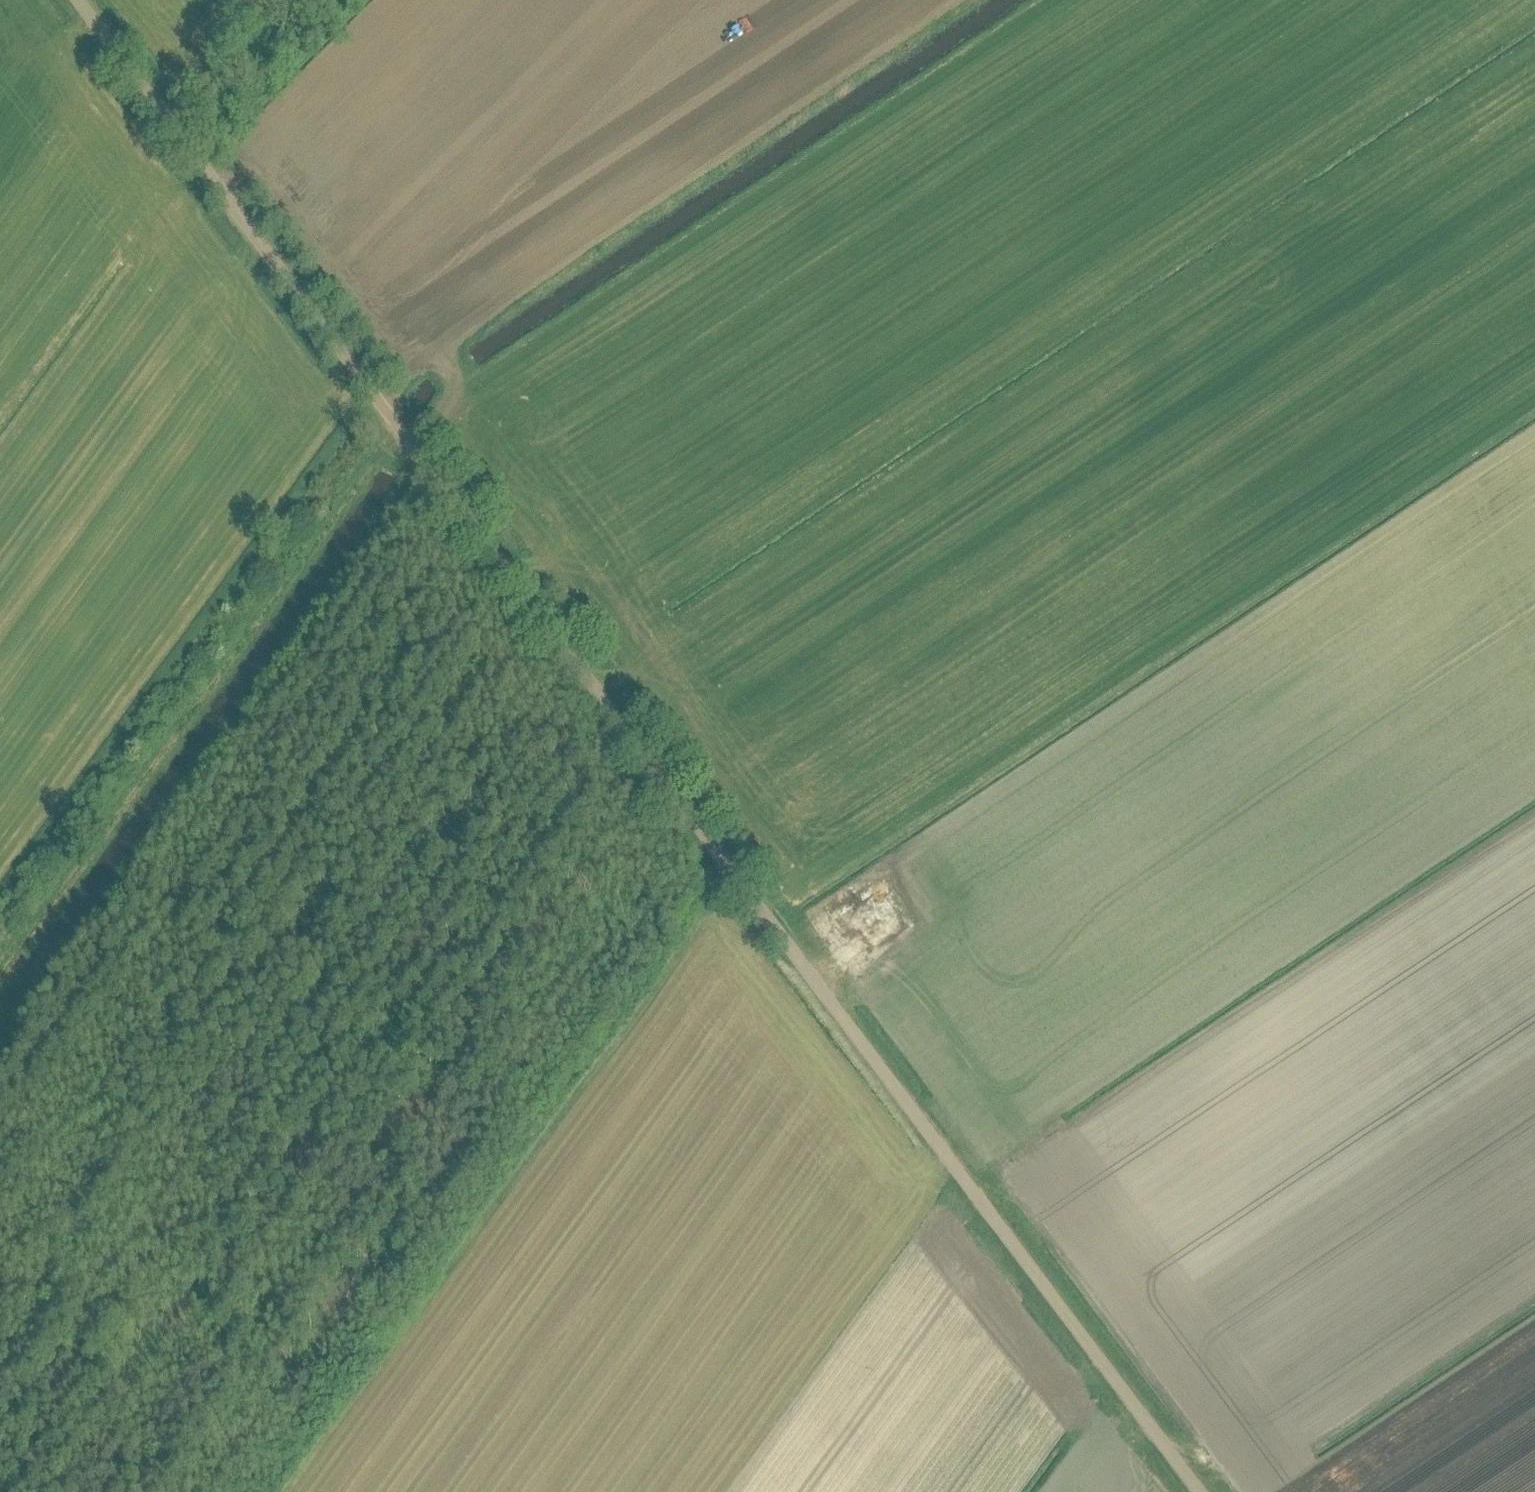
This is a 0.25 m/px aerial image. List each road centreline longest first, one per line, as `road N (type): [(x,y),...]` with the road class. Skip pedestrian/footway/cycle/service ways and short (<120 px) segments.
road 1 (unclassified): [(1200,1491),(77,0)]

